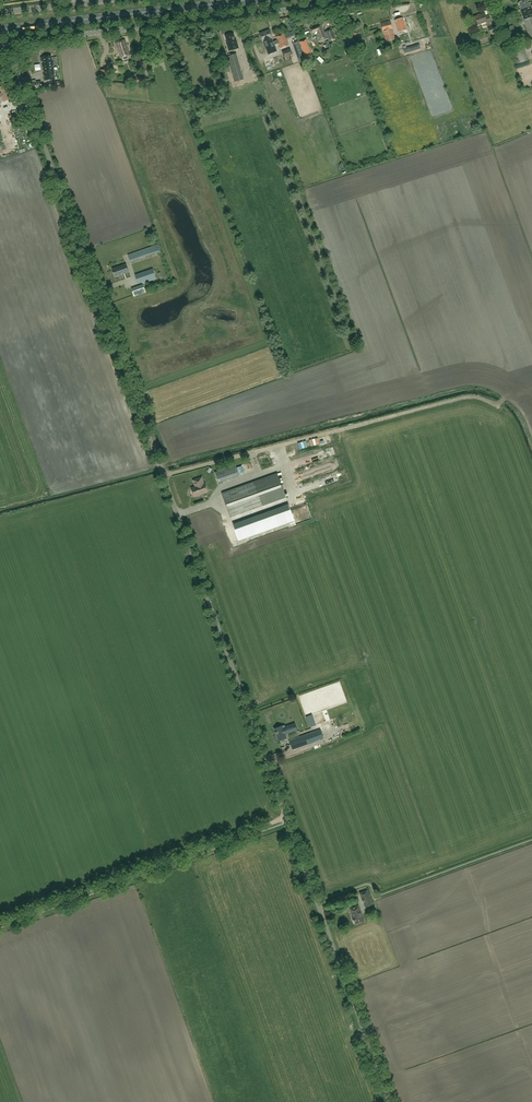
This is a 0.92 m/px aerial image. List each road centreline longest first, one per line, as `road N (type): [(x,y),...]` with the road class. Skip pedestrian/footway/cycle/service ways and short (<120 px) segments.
road 1 (unclassified): [(391,1101),(8,43)]
road 2 (unclassified): [(8,43),(371,0)]
road 3 (track): [(0,924),(286,816)]
road 4 (primary): [(0,30),(251,0)]

